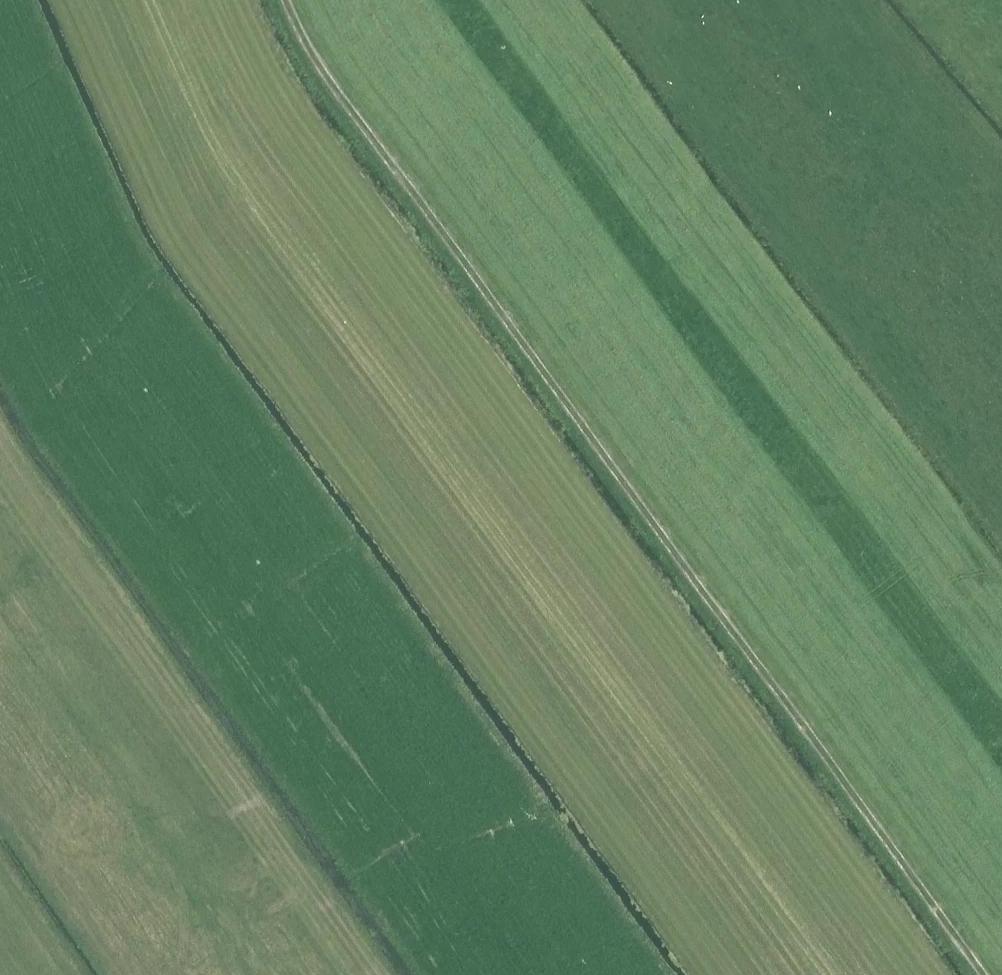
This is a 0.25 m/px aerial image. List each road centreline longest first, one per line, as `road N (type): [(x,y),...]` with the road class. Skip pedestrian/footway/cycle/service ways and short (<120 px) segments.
road 1 (track): [(977,974),(314,56),(287,0)]

